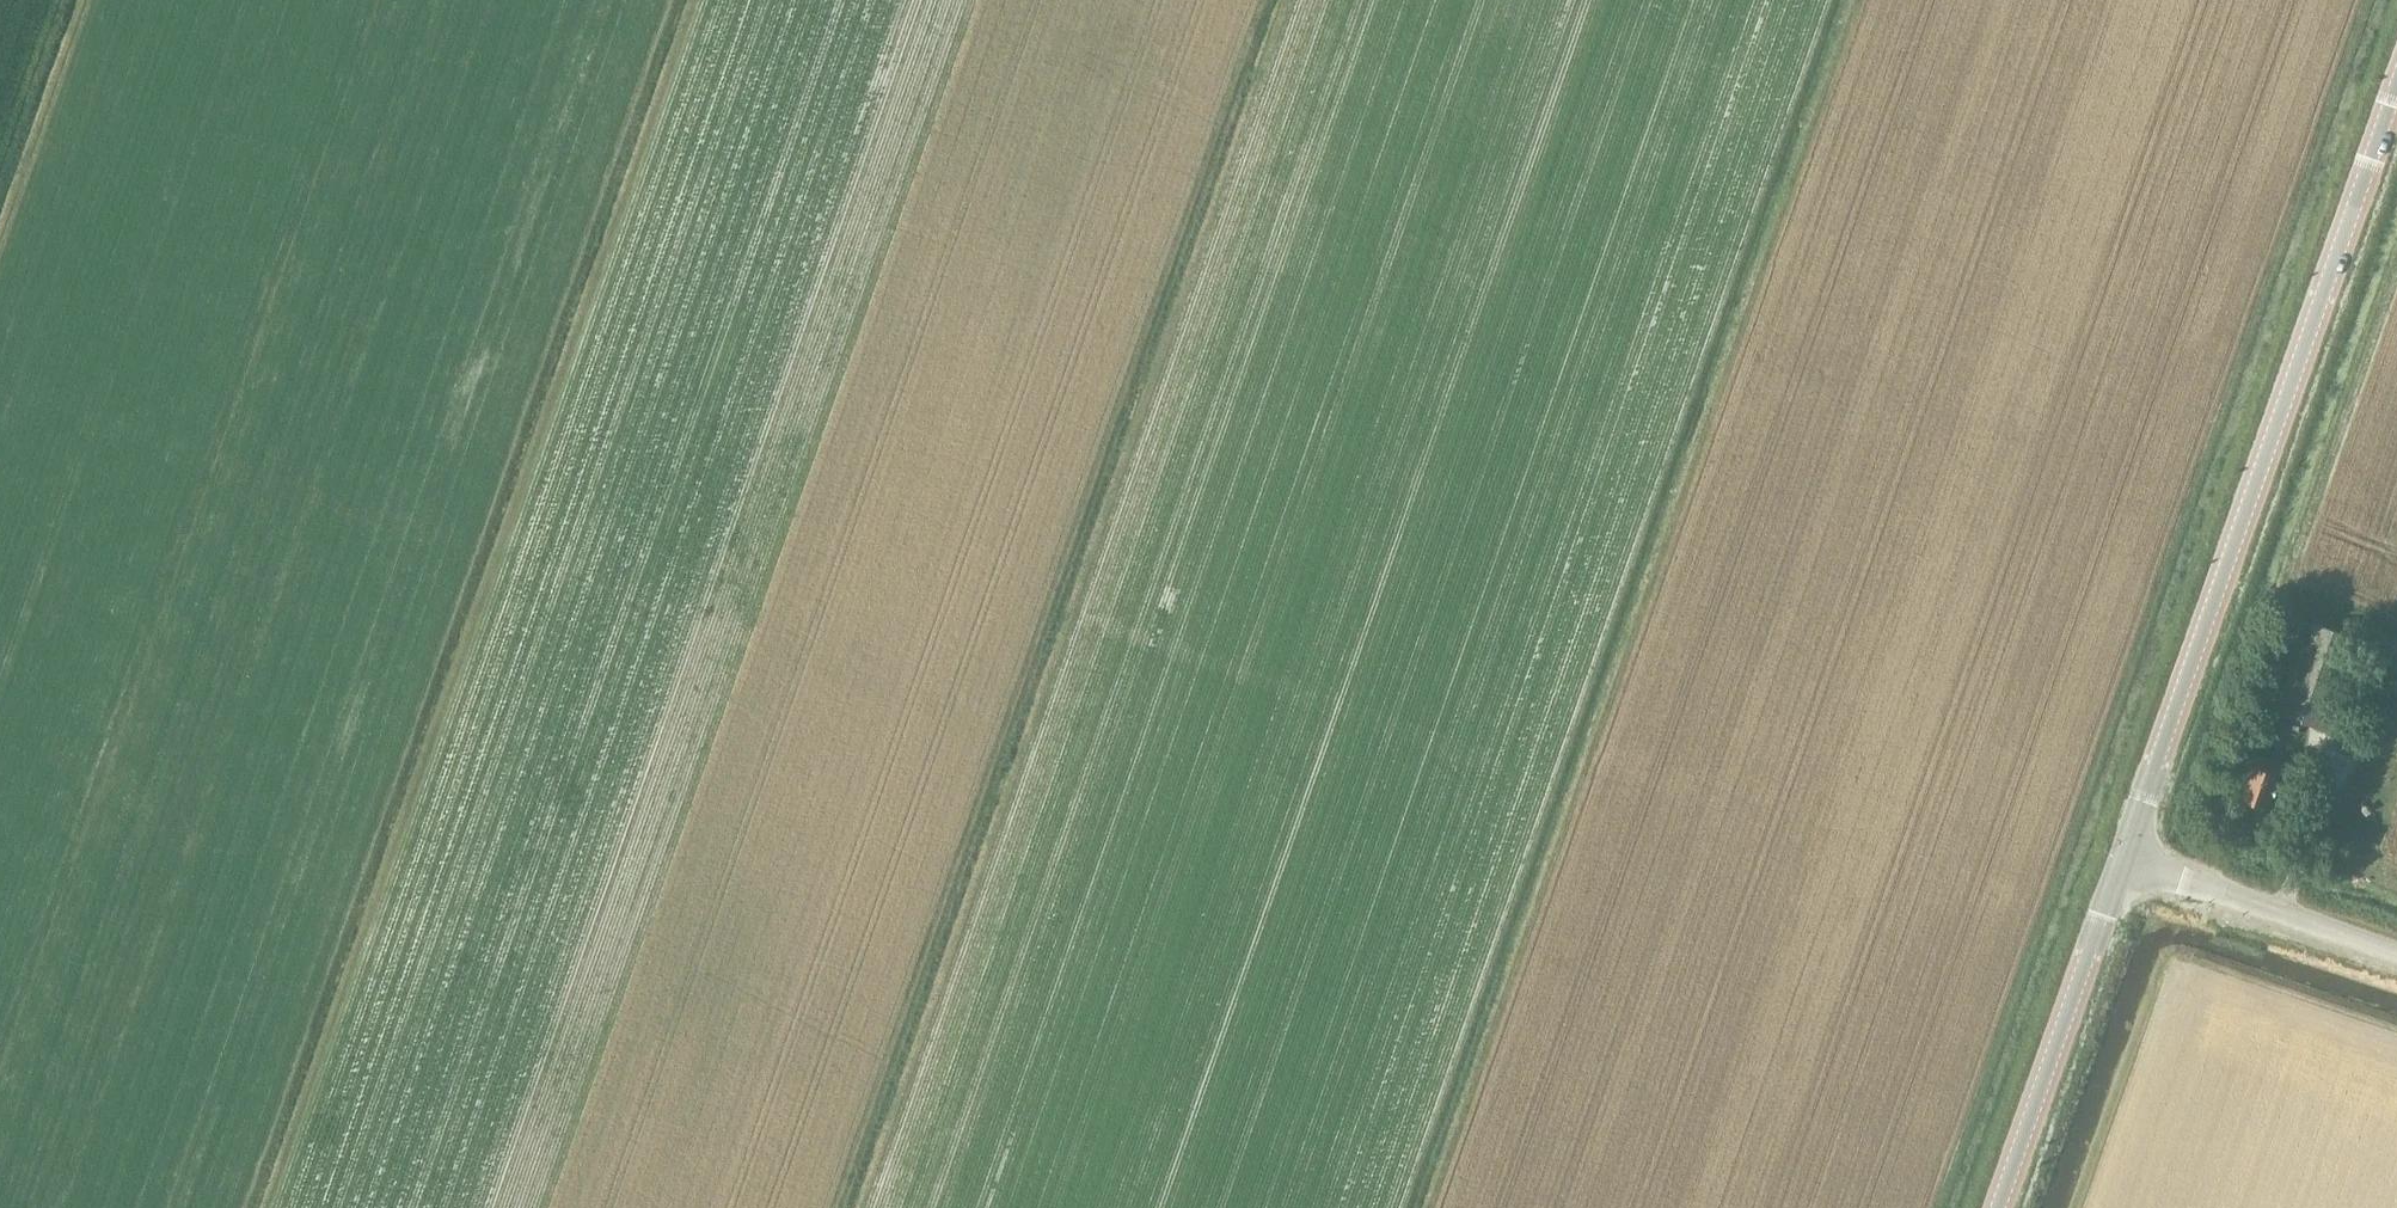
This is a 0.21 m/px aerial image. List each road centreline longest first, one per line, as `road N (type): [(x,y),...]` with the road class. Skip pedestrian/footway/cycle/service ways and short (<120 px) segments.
road 1 (tertiary): [(2123,862),(2396,86)]
road 2 (tertiary): [(1999,1207),(2123,862)]
road 3 (unclassified): [(2396,967),(2123,862)]

